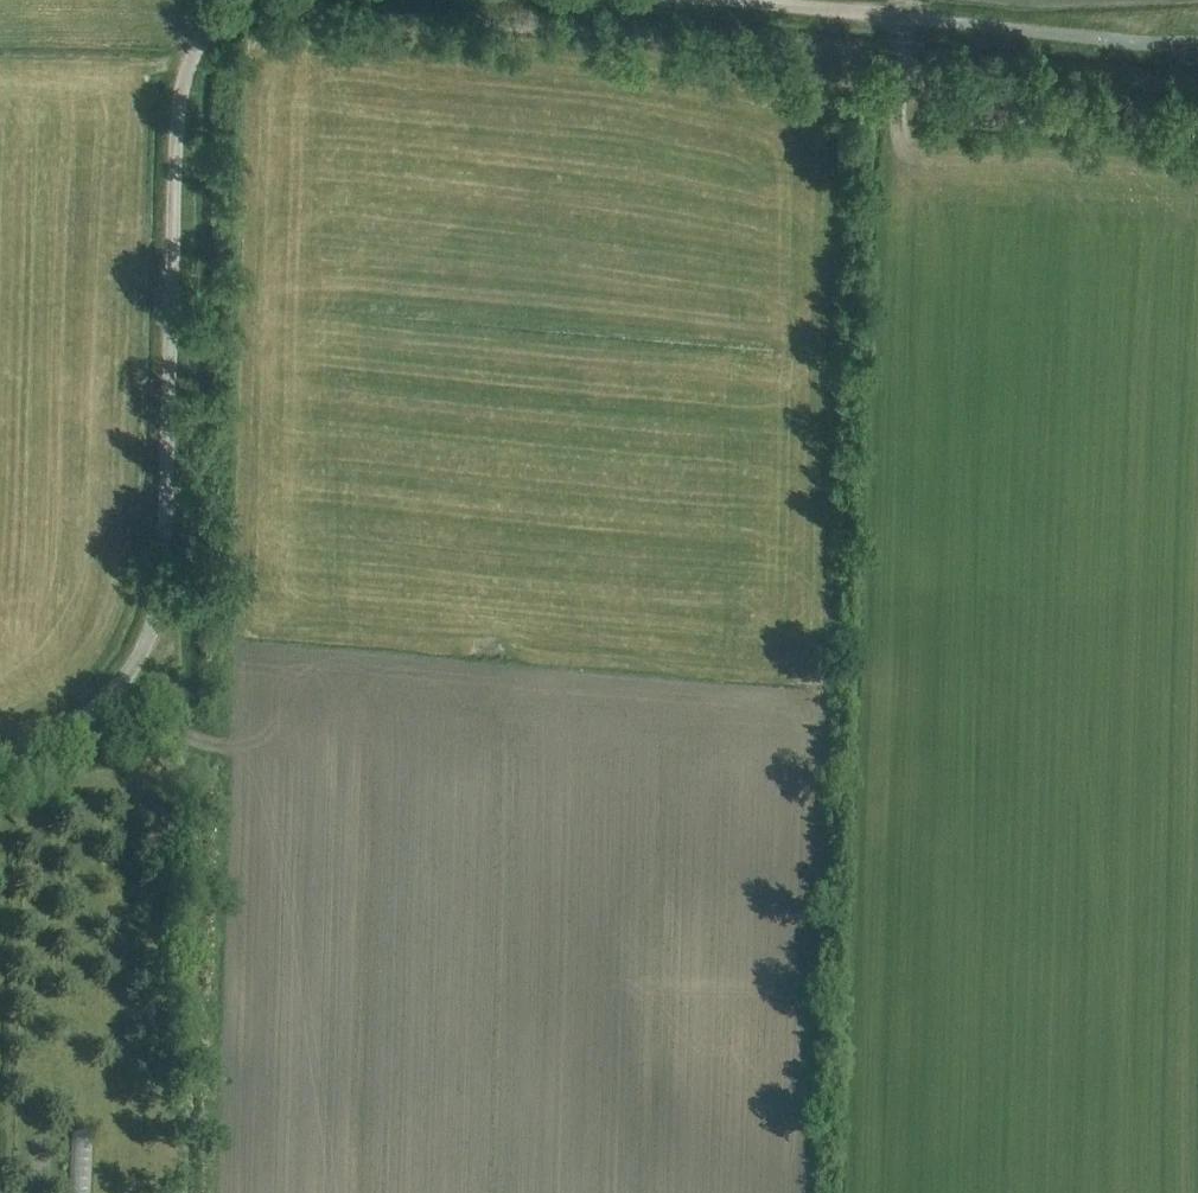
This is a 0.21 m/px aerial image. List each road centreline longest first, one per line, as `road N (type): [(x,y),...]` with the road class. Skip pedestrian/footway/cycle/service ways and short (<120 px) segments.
road 1 (unclassified): [(0,760),(98,708),(144,647),(155,618),(180,97),(209,31),(242,0)]
road 2 (unclassified): [(727,0),(1171,46)]

